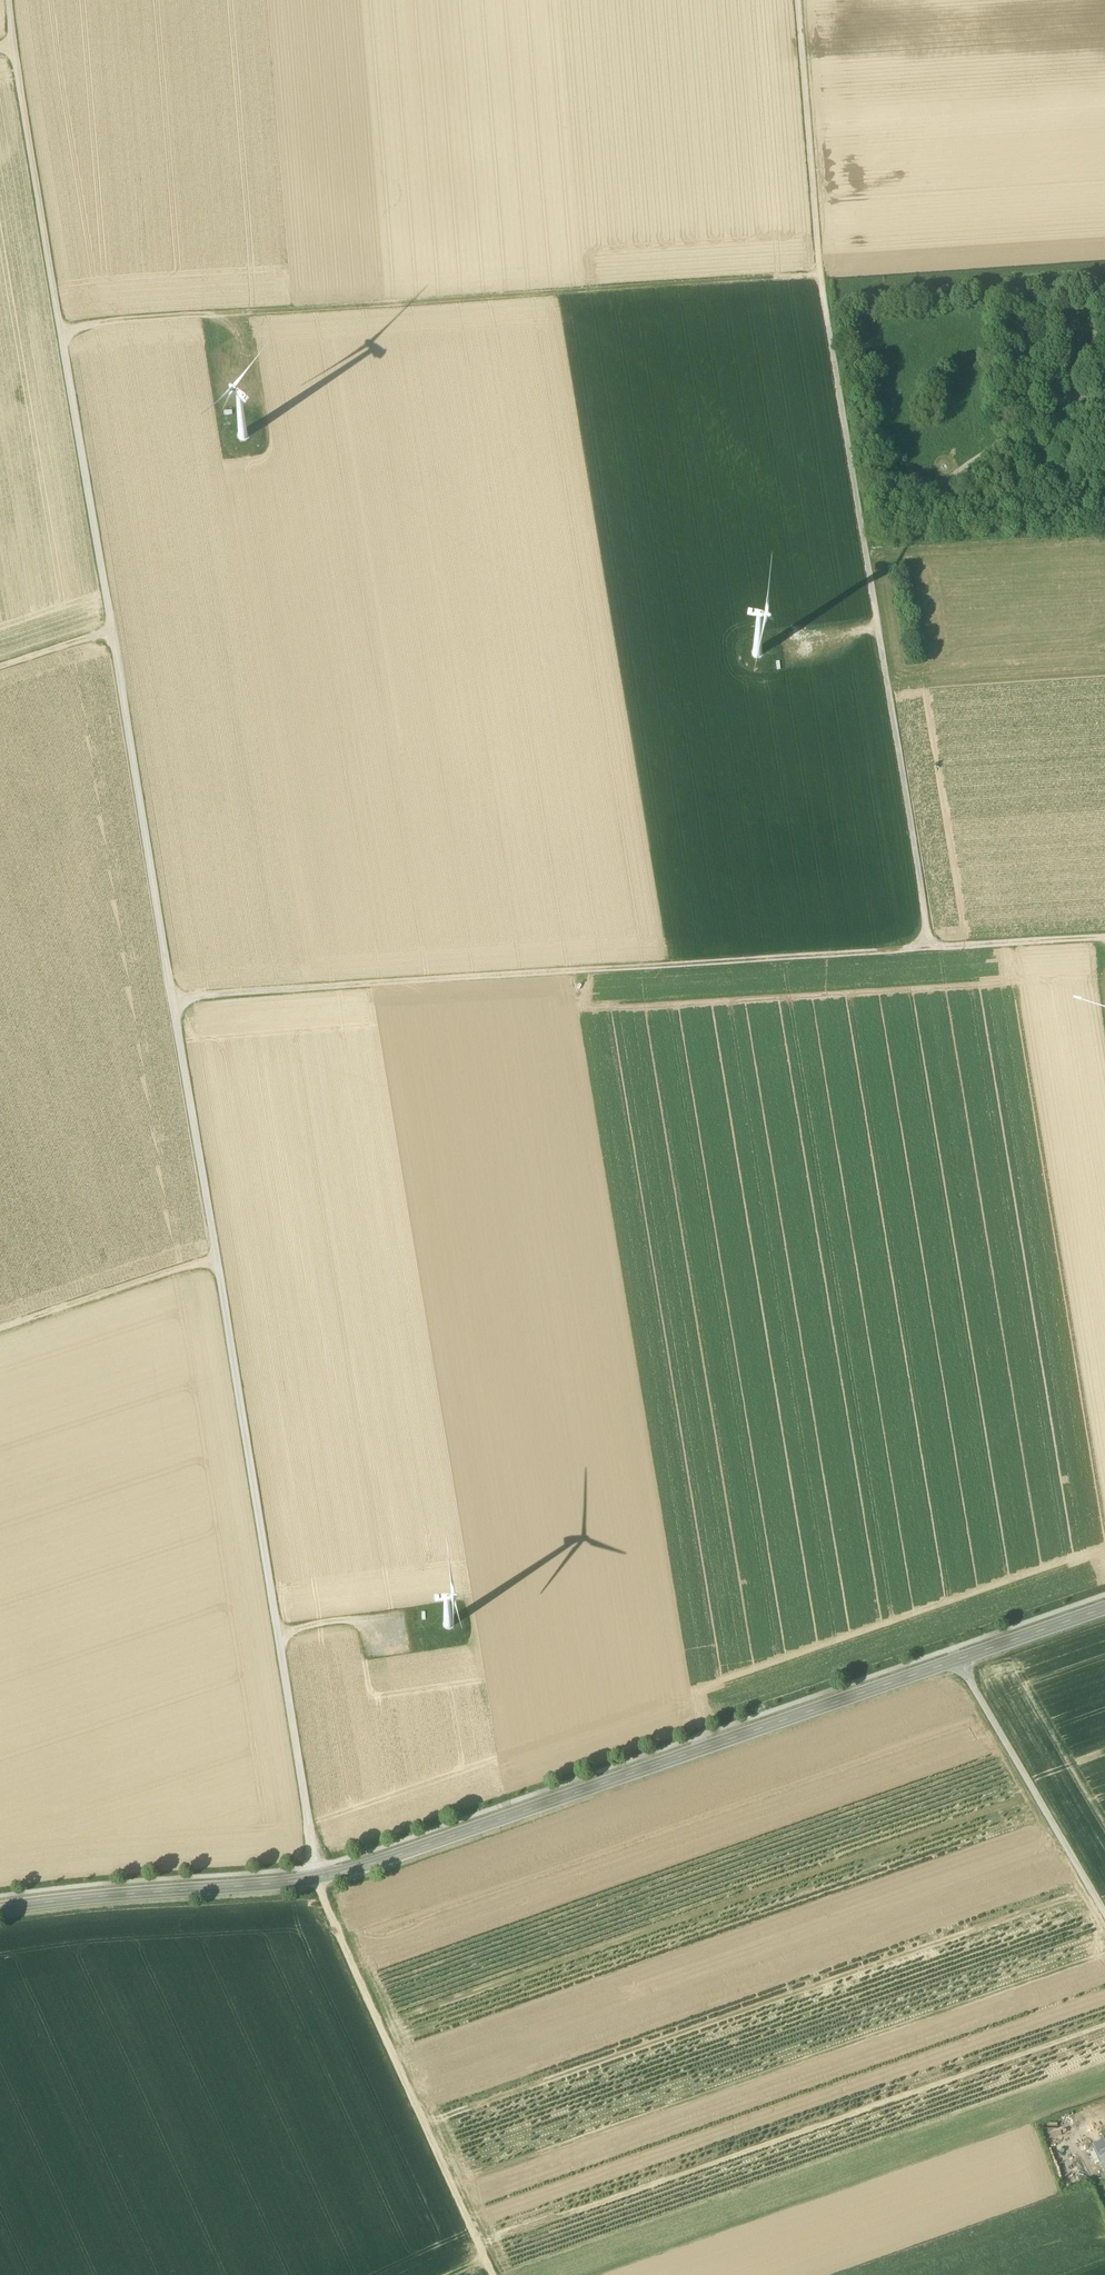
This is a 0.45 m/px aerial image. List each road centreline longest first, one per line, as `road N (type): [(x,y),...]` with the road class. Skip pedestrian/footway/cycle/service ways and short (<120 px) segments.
road 1 (track): [(59,324),(316,1870),(493,2274)]
road 2 (secondary): [(0,1909),(319,1878),(958,1657)]
road 3 (track): [(798,0),(819,275),(931,948)]
road 4 (track): [(1104,937),(171,997)]
road 5 (track): [(819,275),(59,324)]
road 6 (track): [(59,324),(8,0)]
road 7 (unclassified): [(958,1657),(1104,1914)]
road 8 (track): [(213,1256),(0,1327)]
road 9 (secondary): [(958,1657),(1104,1606)]

